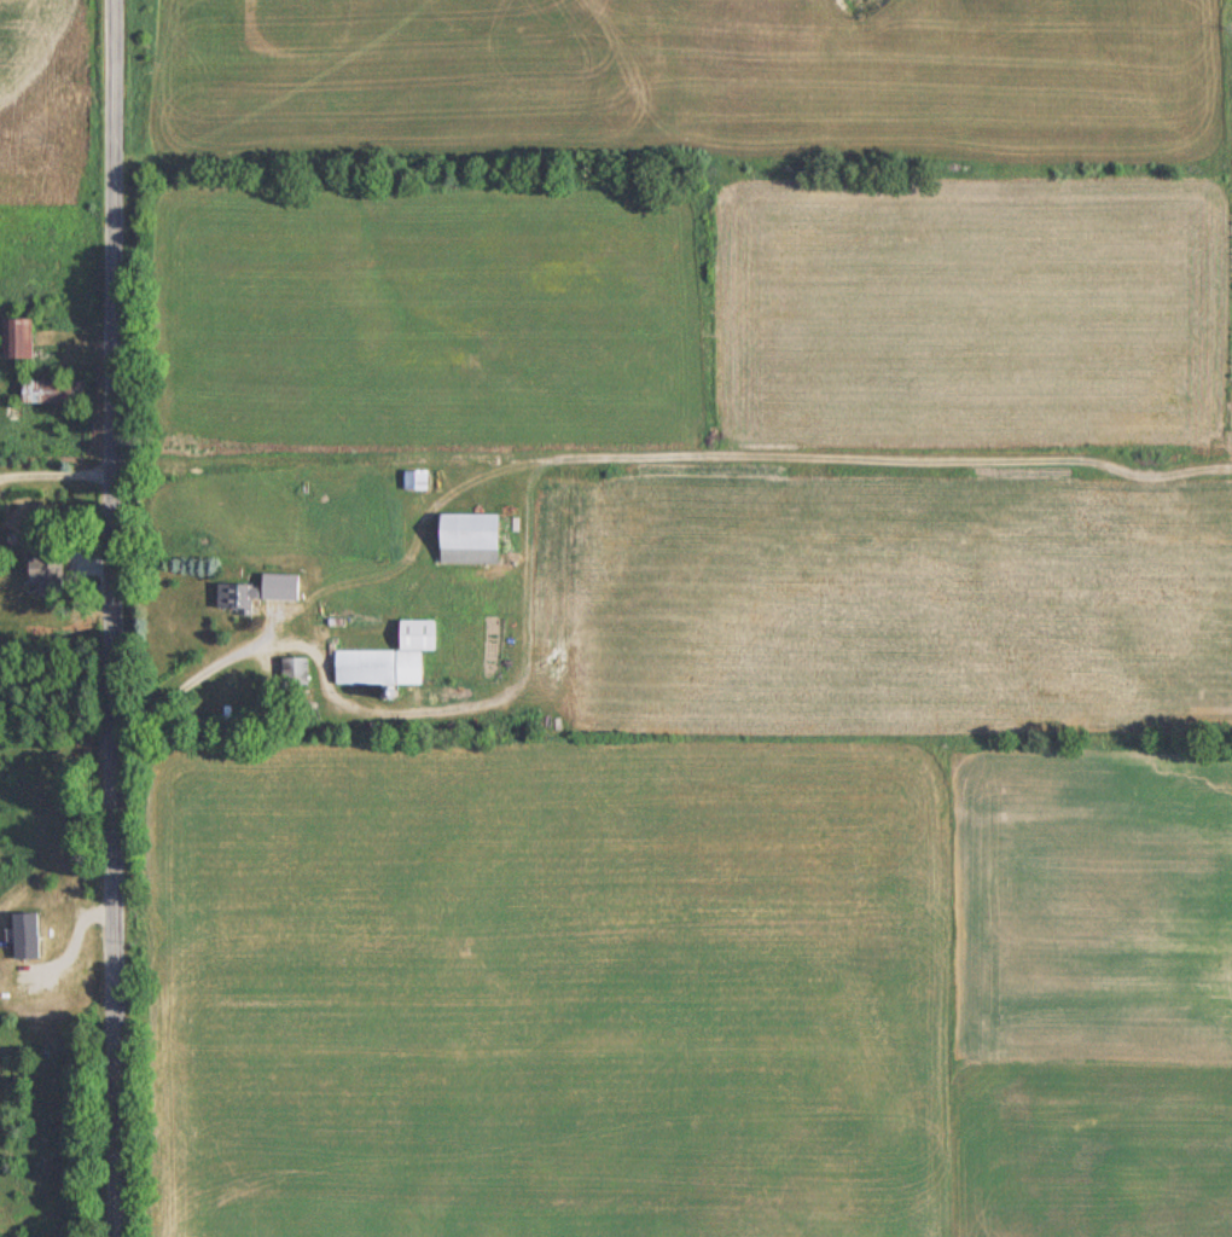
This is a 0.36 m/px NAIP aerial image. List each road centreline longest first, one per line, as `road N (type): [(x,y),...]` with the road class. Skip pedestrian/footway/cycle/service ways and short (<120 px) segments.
road 1 (residential): [(113,1236),(113,0)]

